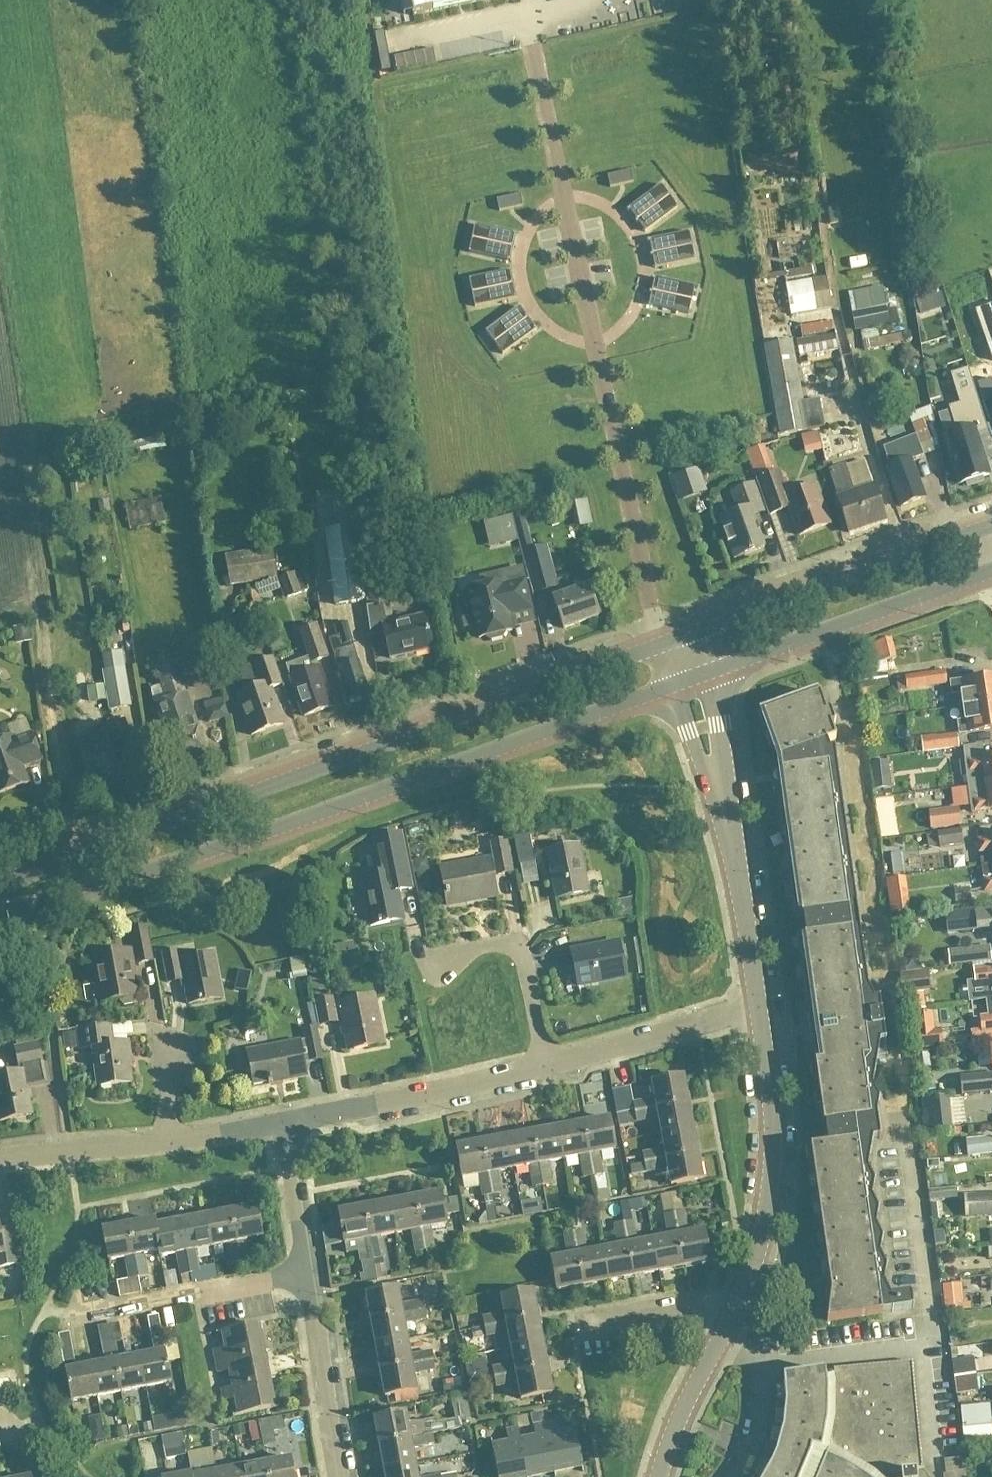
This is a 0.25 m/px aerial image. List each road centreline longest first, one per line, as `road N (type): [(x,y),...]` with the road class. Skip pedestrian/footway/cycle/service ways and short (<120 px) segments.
road 1 (unclassified): [(91,889),(684,681)]
road 2 (unclassified): [(664,646),(80,852)]
road 3 (tertiary): [(660,1476),(764,1223),(771,1114),(756,1011)]
road 4 (tertiary): [(986,528),(664,646)]
road 5 (tertiary): [(756,1011),(717,793),(684,681)]
road 6 (tertiary): [(684,681),(991,571)]
road 7 (residential): [(284,1128),(549,1068)]
road 8 (residential): [(69,1316),(304,1272)]
road 9 (residential): [(549,1068),(522,943),(425,962)]
road 10 (residential): [(549,1068),(756,1011)]
road 11 (residential): [(338,1476),(304,1272)]
road 12 (residential): [(0,1158),(172,1143)]
road 13 (residential): [(304,1272),(284,1128)]

